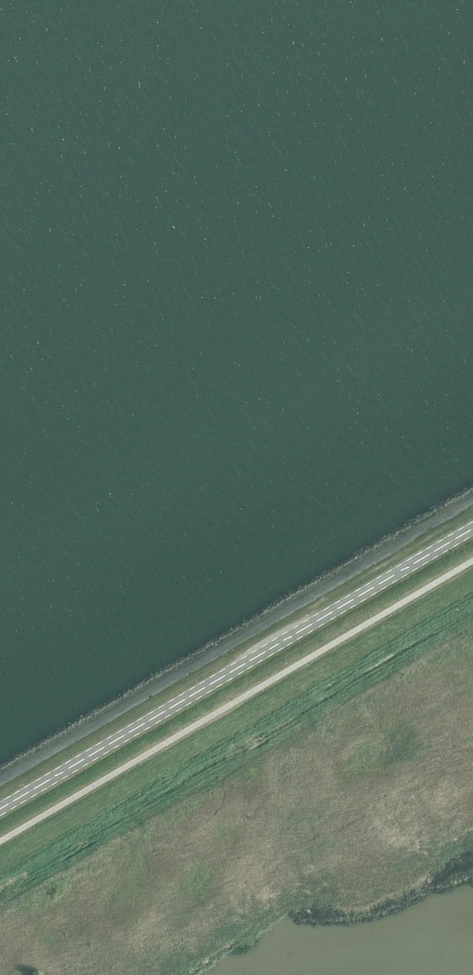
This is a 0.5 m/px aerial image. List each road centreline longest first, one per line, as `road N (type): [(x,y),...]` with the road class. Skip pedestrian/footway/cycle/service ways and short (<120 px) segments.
road 1 (secondary): [(0,811),(472,528)]

